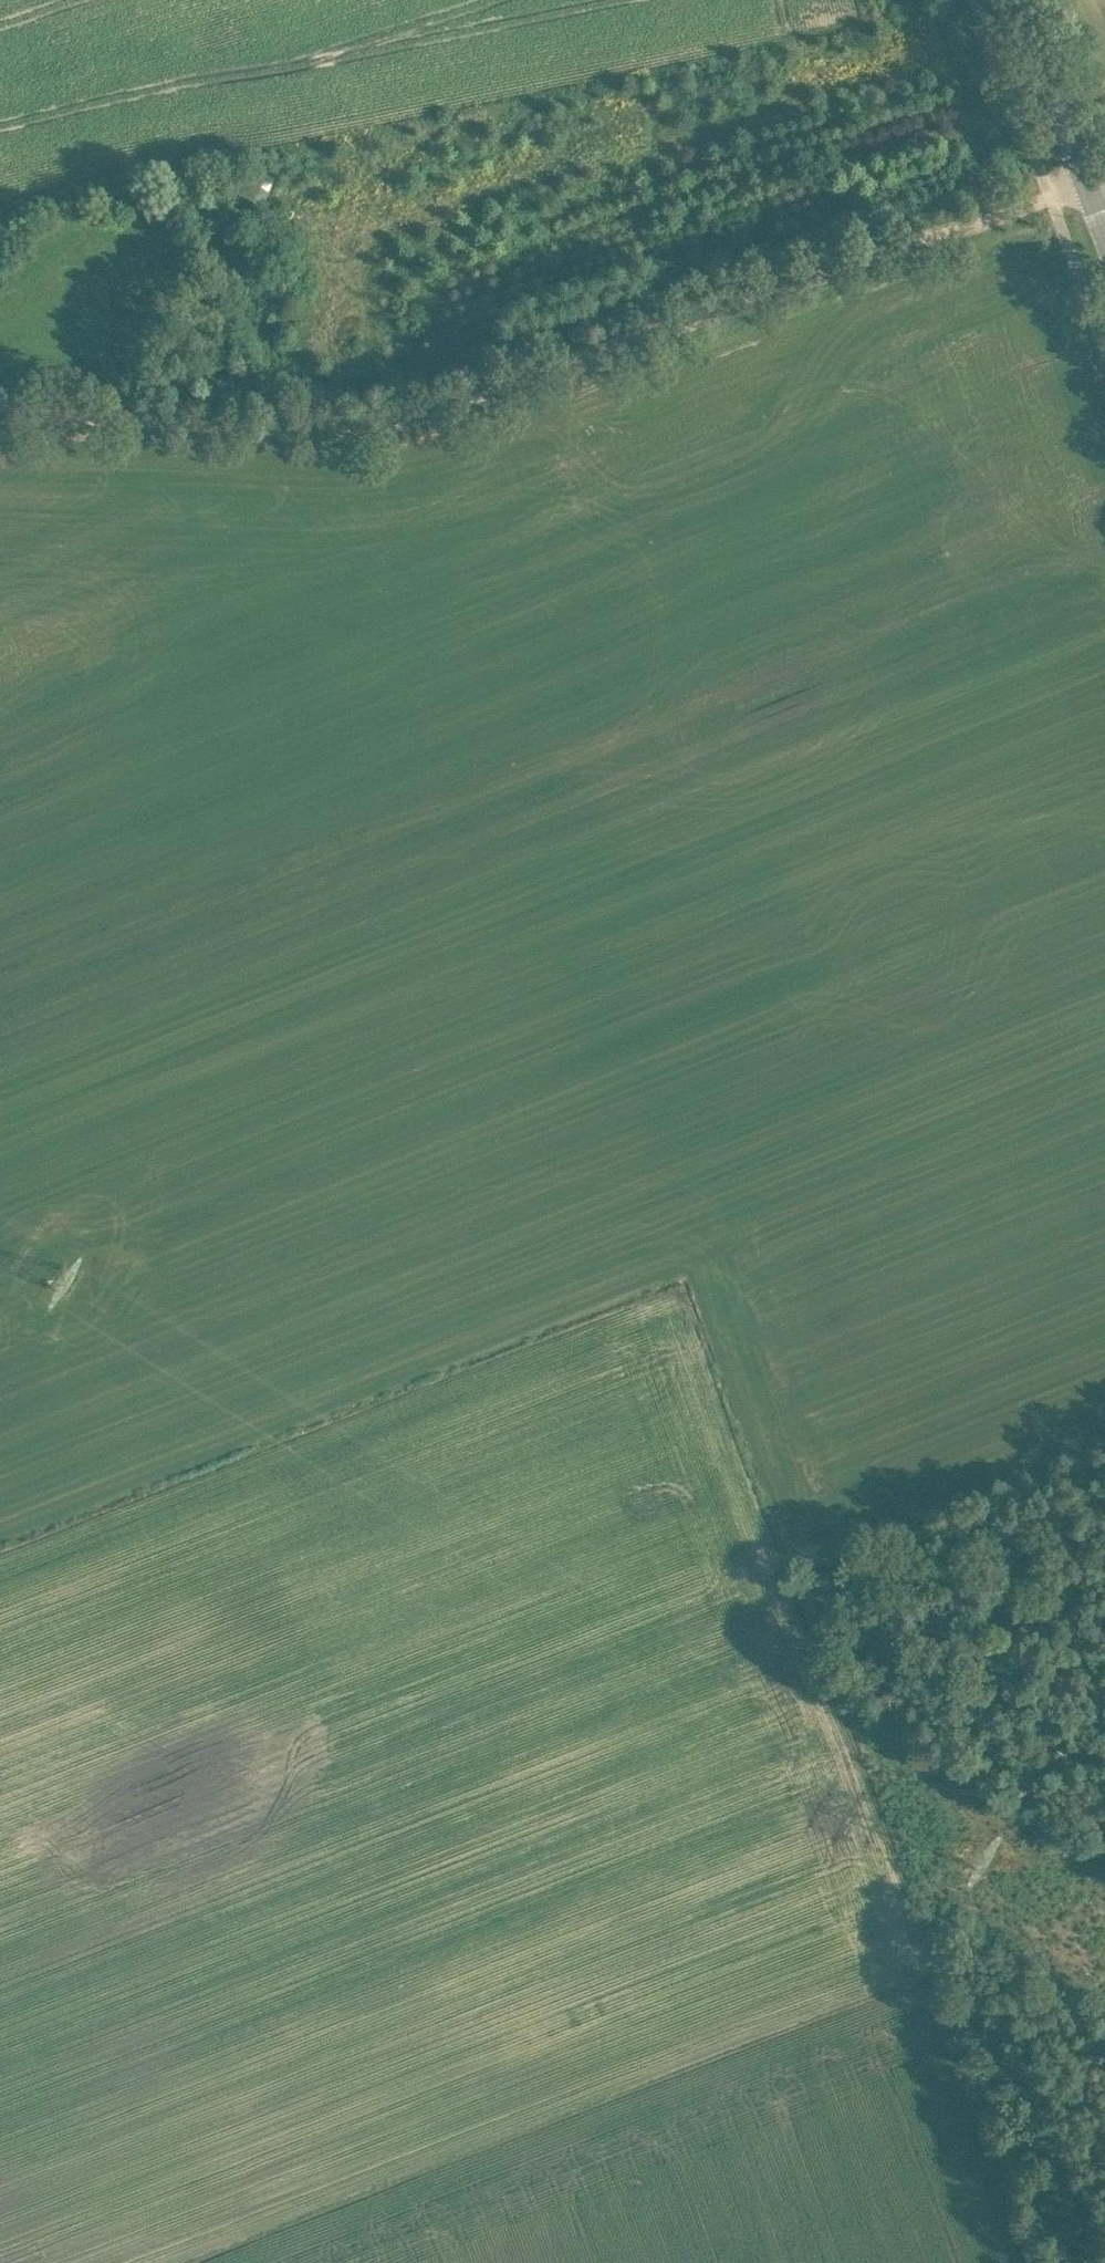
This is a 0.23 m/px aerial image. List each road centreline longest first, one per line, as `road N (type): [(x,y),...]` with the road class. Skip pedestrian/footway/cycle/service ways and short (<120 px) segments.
road 1 (track): [(1052,202),(356,426),(0,403)]
road 2 (tertiary): [(1087,187),(1016,0)]

